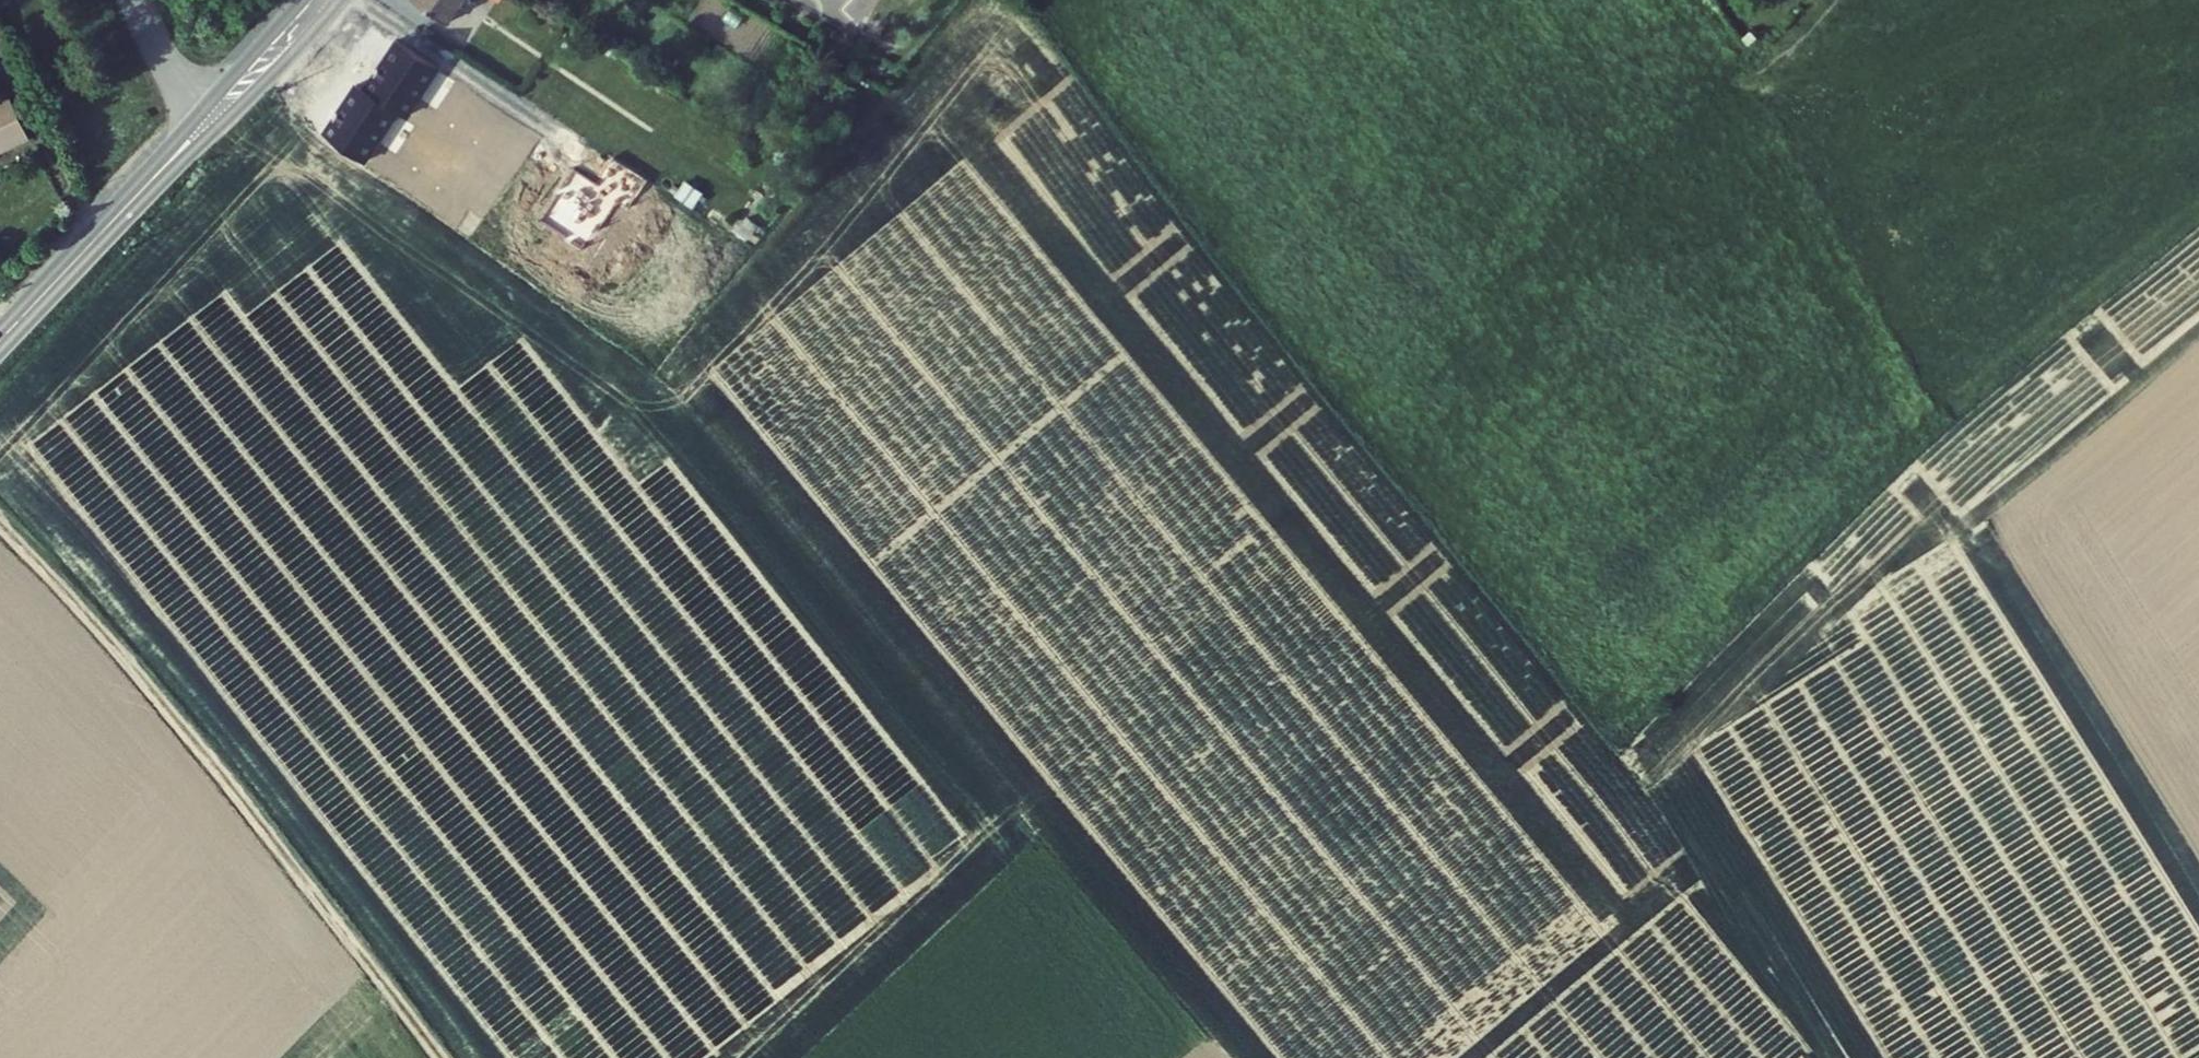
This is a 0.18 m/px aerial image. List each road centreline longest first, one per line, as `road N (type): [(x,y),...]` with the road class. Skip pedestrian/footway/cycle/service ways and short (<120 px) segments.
road 1 (secondary): [(321,0),(0,340)]

